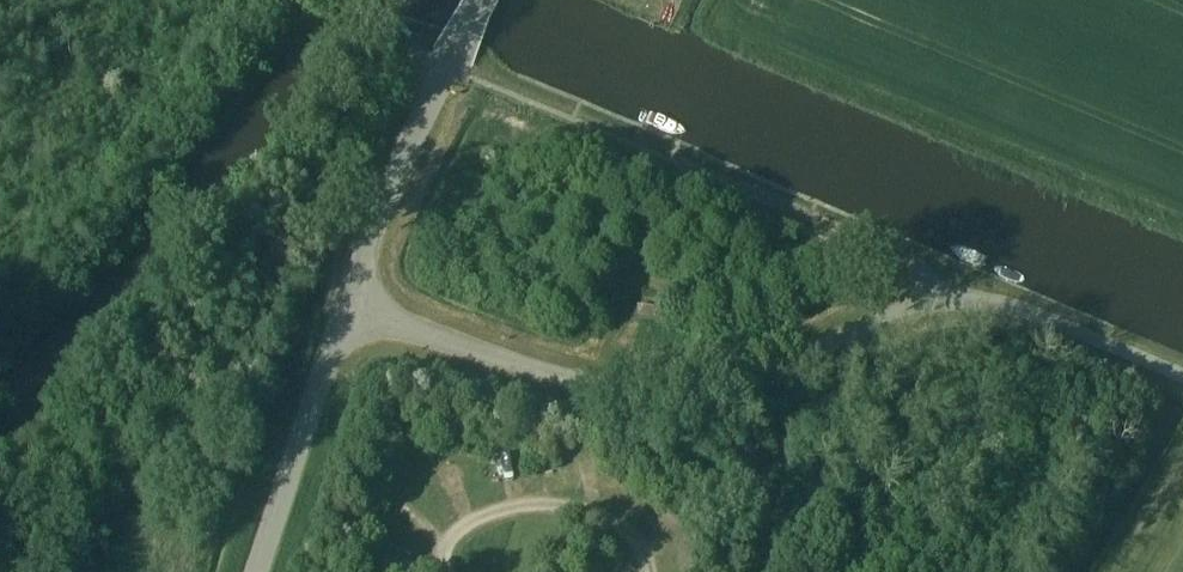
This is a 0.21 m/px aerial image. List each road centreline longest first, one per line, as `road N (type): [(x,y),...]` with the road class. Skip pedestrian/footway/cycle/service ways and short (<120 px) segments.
road 1 (unclassified): [(345,307),(554,373),(660,387),(732,382),(902,311),(946,301)]
road 2 (tertiary): [(345,307),(375,215),(482,0)]
road 3 (tertiary): [(257,571),(345,307)]
road 4 (unclassified): [(1182,375),(1007,305),(946,301)]

